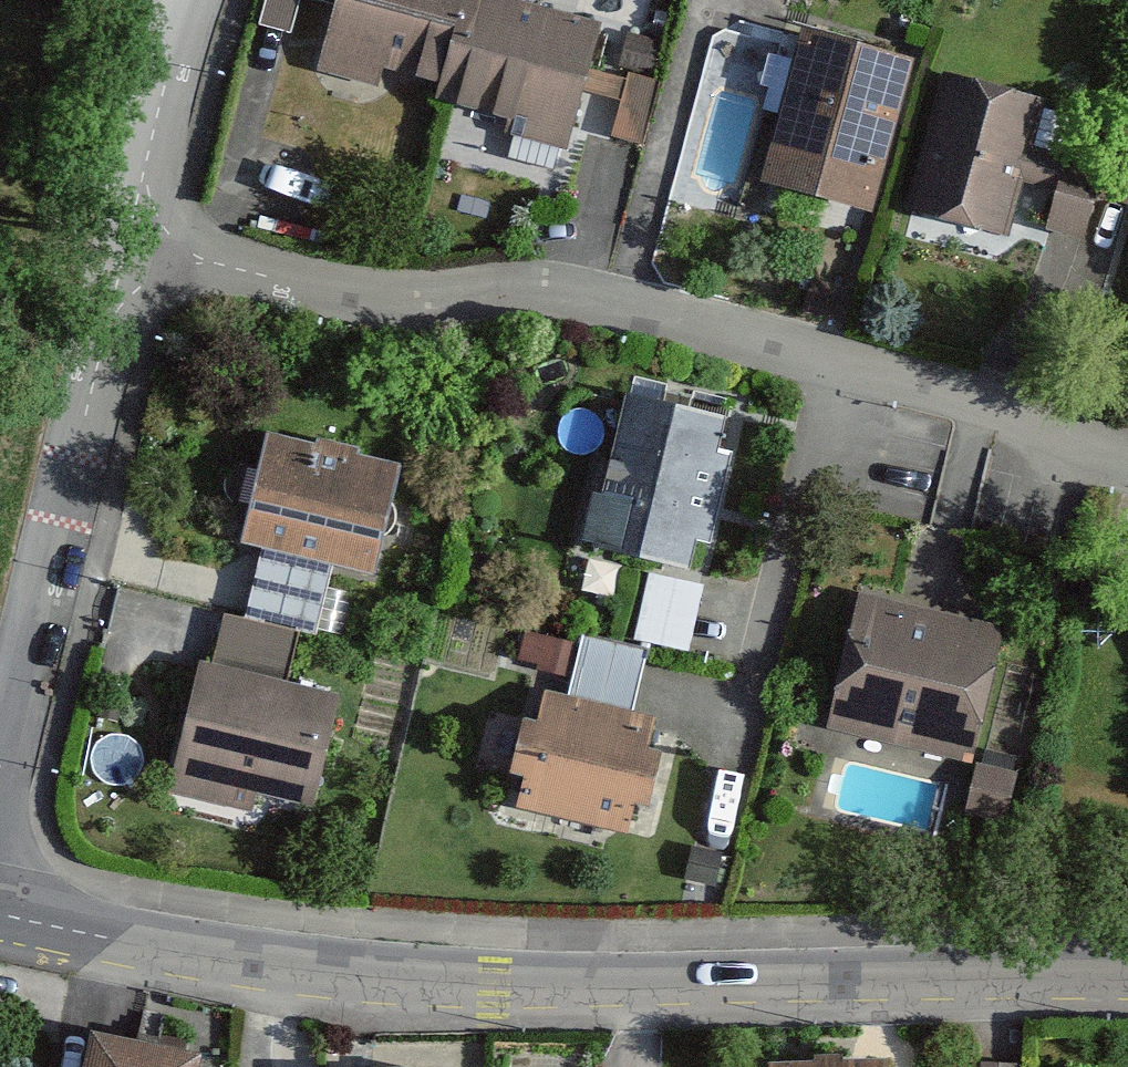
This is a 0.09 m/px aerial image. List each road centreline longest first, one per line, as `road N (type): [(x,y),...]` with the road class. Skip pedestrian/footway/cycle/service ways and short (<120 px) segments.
road 1 (unclassified): [(0,914),(223,960),(367,973),(1127,981)]
road 2 (residential): [(128,244),(363,293),(567,292),(981,404),(1127,458)]
road 3 (residential): [(0,768),(128,244)]
road 4 (residential): [(128,244),(186,0)]

